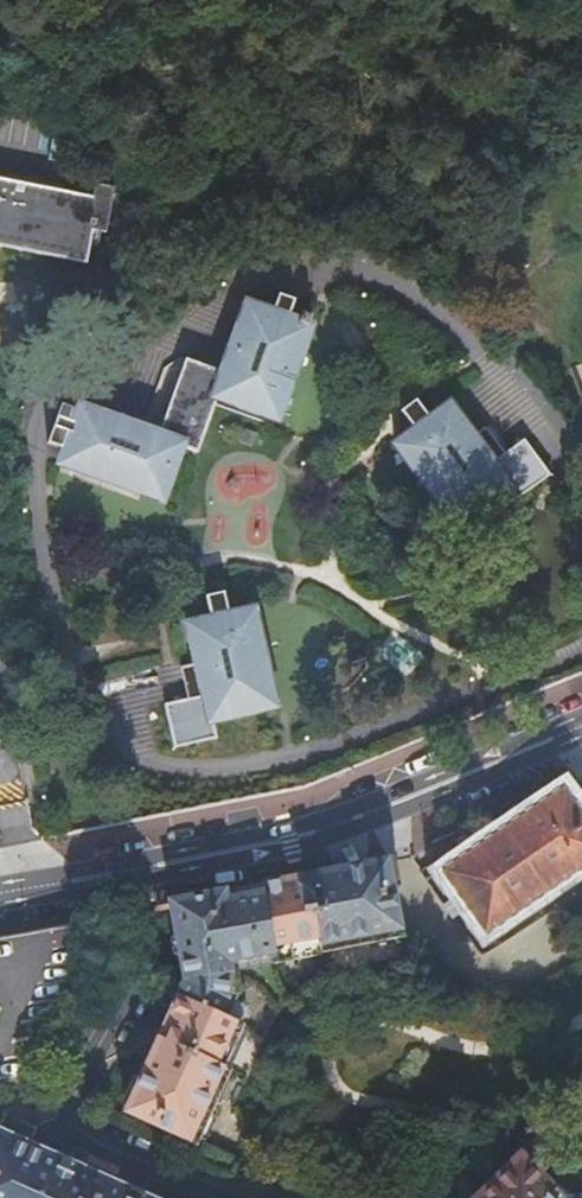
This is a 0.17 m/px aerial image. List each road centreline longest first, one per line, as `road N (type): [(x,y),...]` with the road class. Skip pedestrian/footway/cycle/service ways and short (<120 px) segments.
road 1 (residential): [(280,1197),(212,1189),(127,1163),(72,1125),(68,1106),(84,1063),(130,979),(138,945),(134,873)]
road 2 (tertiary): [(581,728),(375,811),(134,873)]
road 3 (tertiary): [(134,873),(0,897)]

